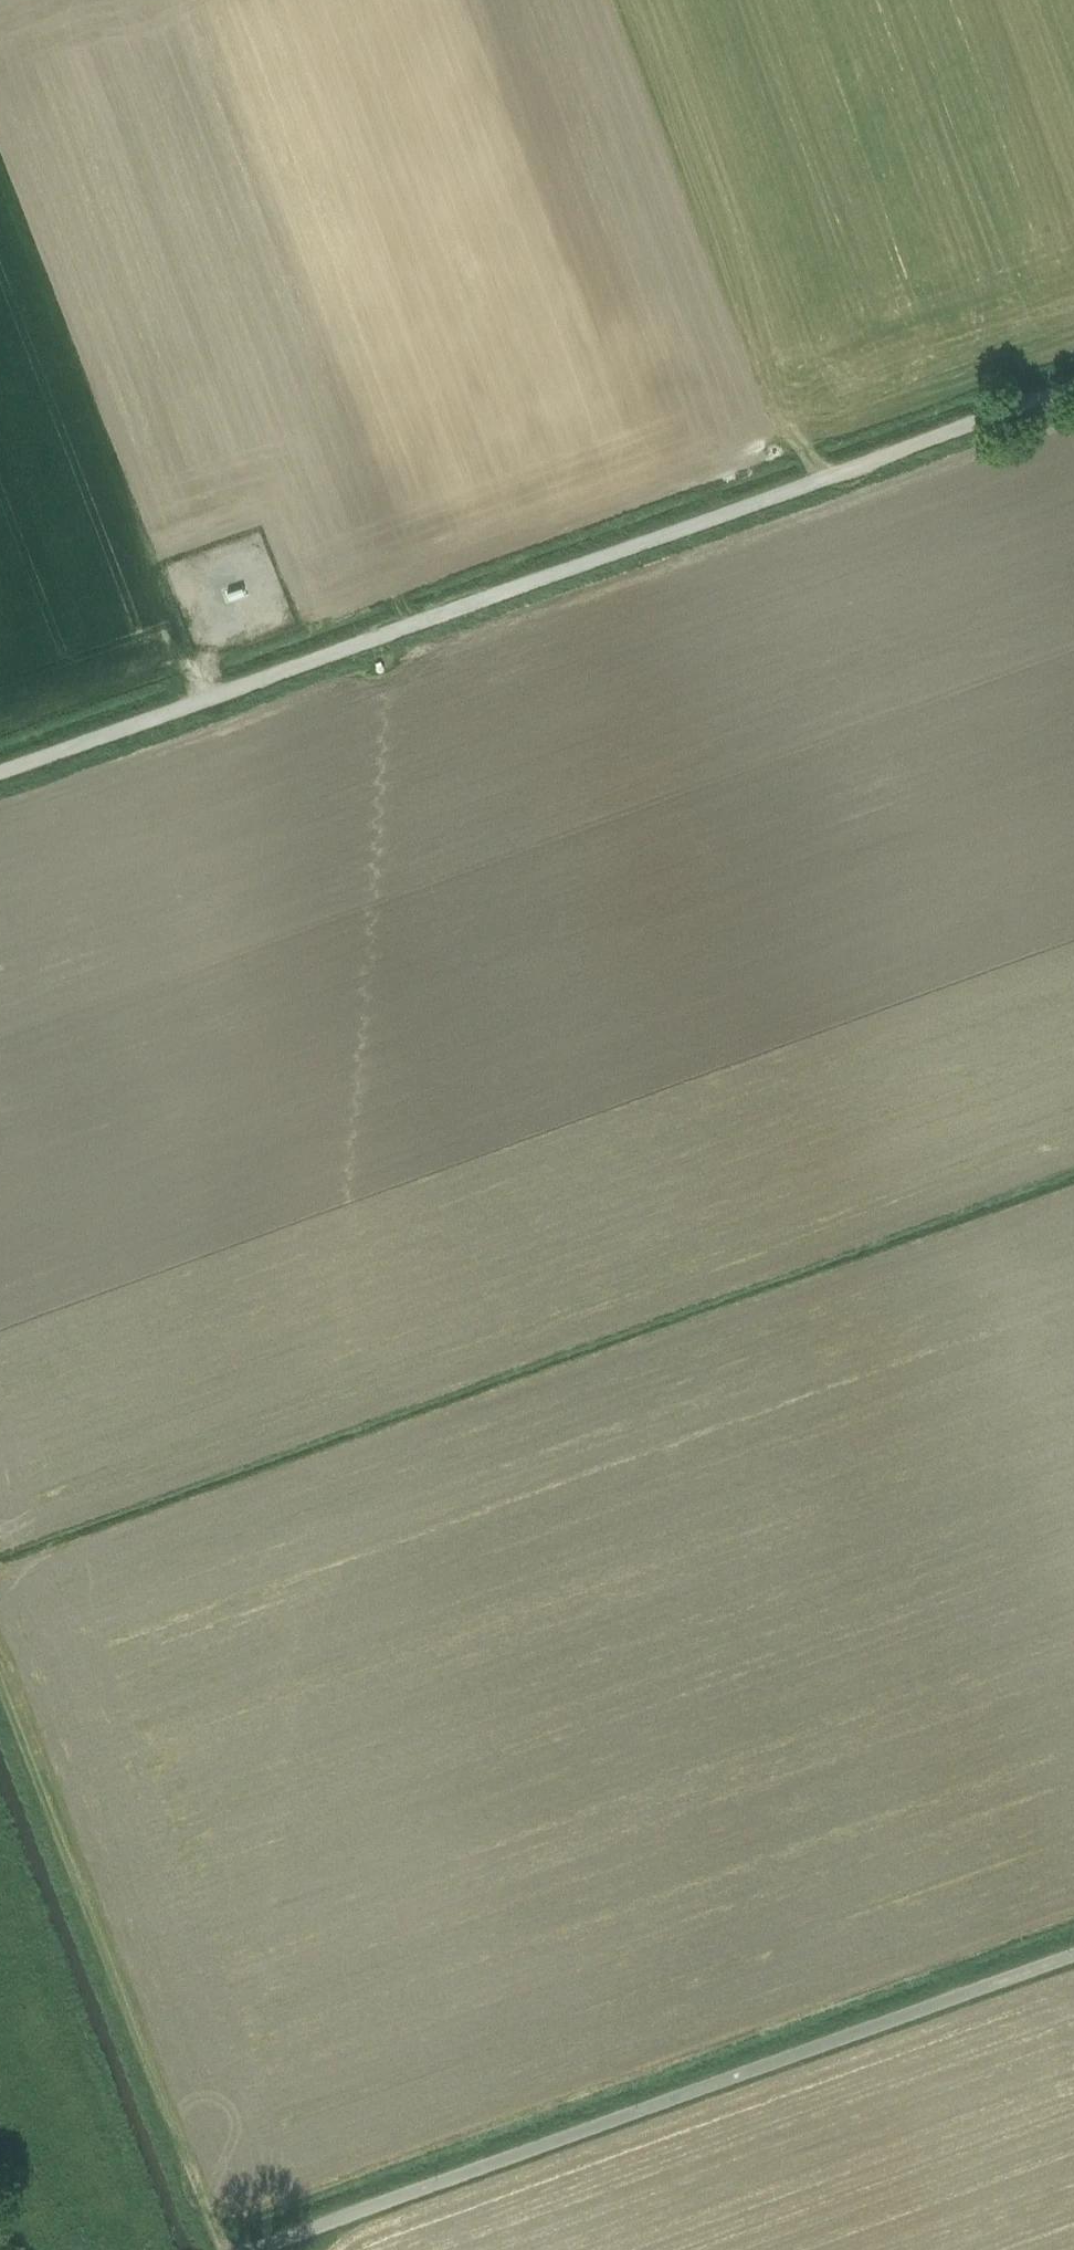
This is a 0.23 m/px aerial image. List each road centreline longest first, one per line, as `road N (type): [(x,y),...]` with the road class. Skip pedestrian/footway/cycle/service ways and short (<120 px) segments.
road 1 (track): [(1073,390),(0,770)]
road 2 (track): [(248,2249),(1073,1957)]

